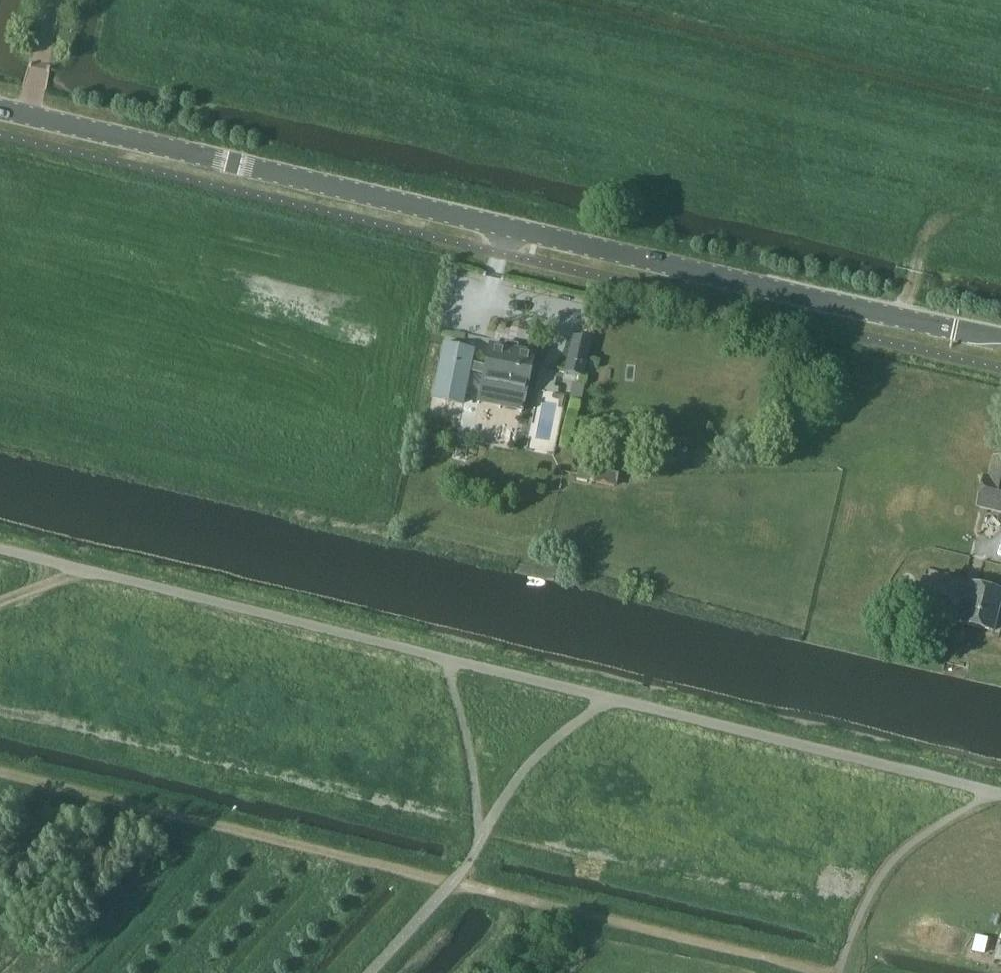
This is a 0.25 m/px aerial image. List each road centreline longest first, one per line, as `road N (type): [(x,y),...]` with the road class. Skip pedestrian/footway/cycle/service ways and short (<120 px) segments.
road 1 (unclassified): [(1000,793),(0,551)]
road 2 (tertiary): [(1000,340),(0,109)]
road 3 (track): [(833,972),(0,773)]
road 4 (track): [(1000,201),(933,222),(899,315)]

